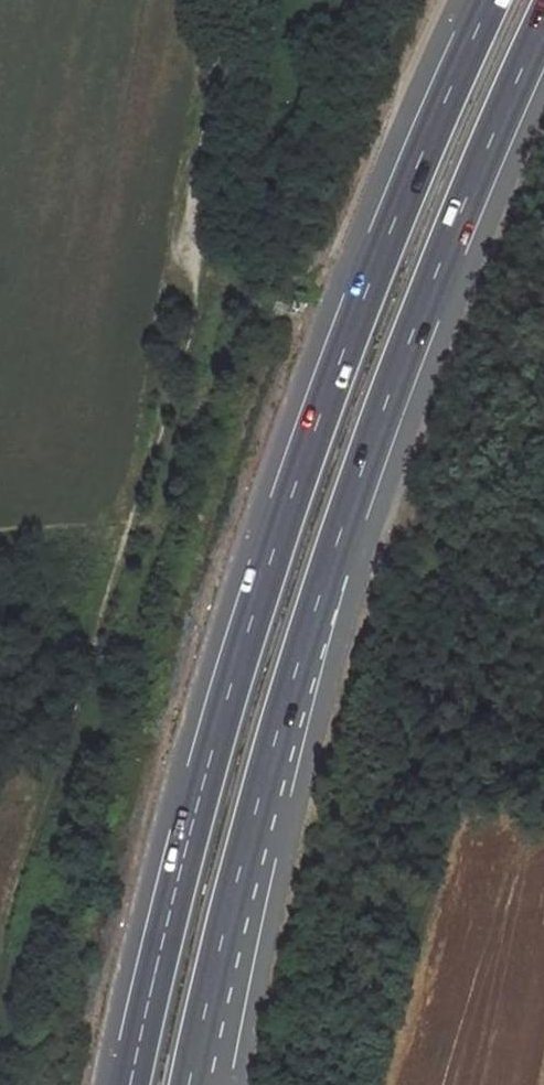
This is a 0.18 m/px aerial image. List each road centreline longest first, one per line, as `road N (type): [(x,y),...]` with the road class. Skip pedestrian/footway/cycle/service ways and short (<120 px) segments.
road 1 (motorway): [(493,0),(348,341),(278,535),(219,729),(132,1084)]
road 2 (motorway): [(191,1084),(273,747),(334,554),(405,358),(543,33)]

